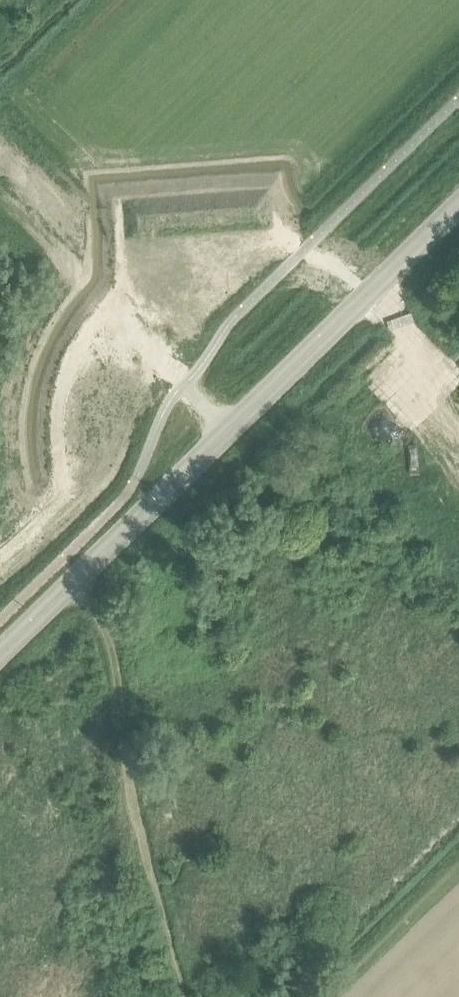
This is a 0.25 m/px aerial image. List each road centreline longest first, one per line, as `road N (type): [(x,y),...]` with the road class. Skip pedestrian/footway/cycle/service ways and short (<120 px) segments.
road 1 (tertiary): [(0,653),(458,213)]
road 2 (track): [(75,579),(115,652),(126,756),(180,996)]
road 3 (track): [(232,429),(108,311)]

